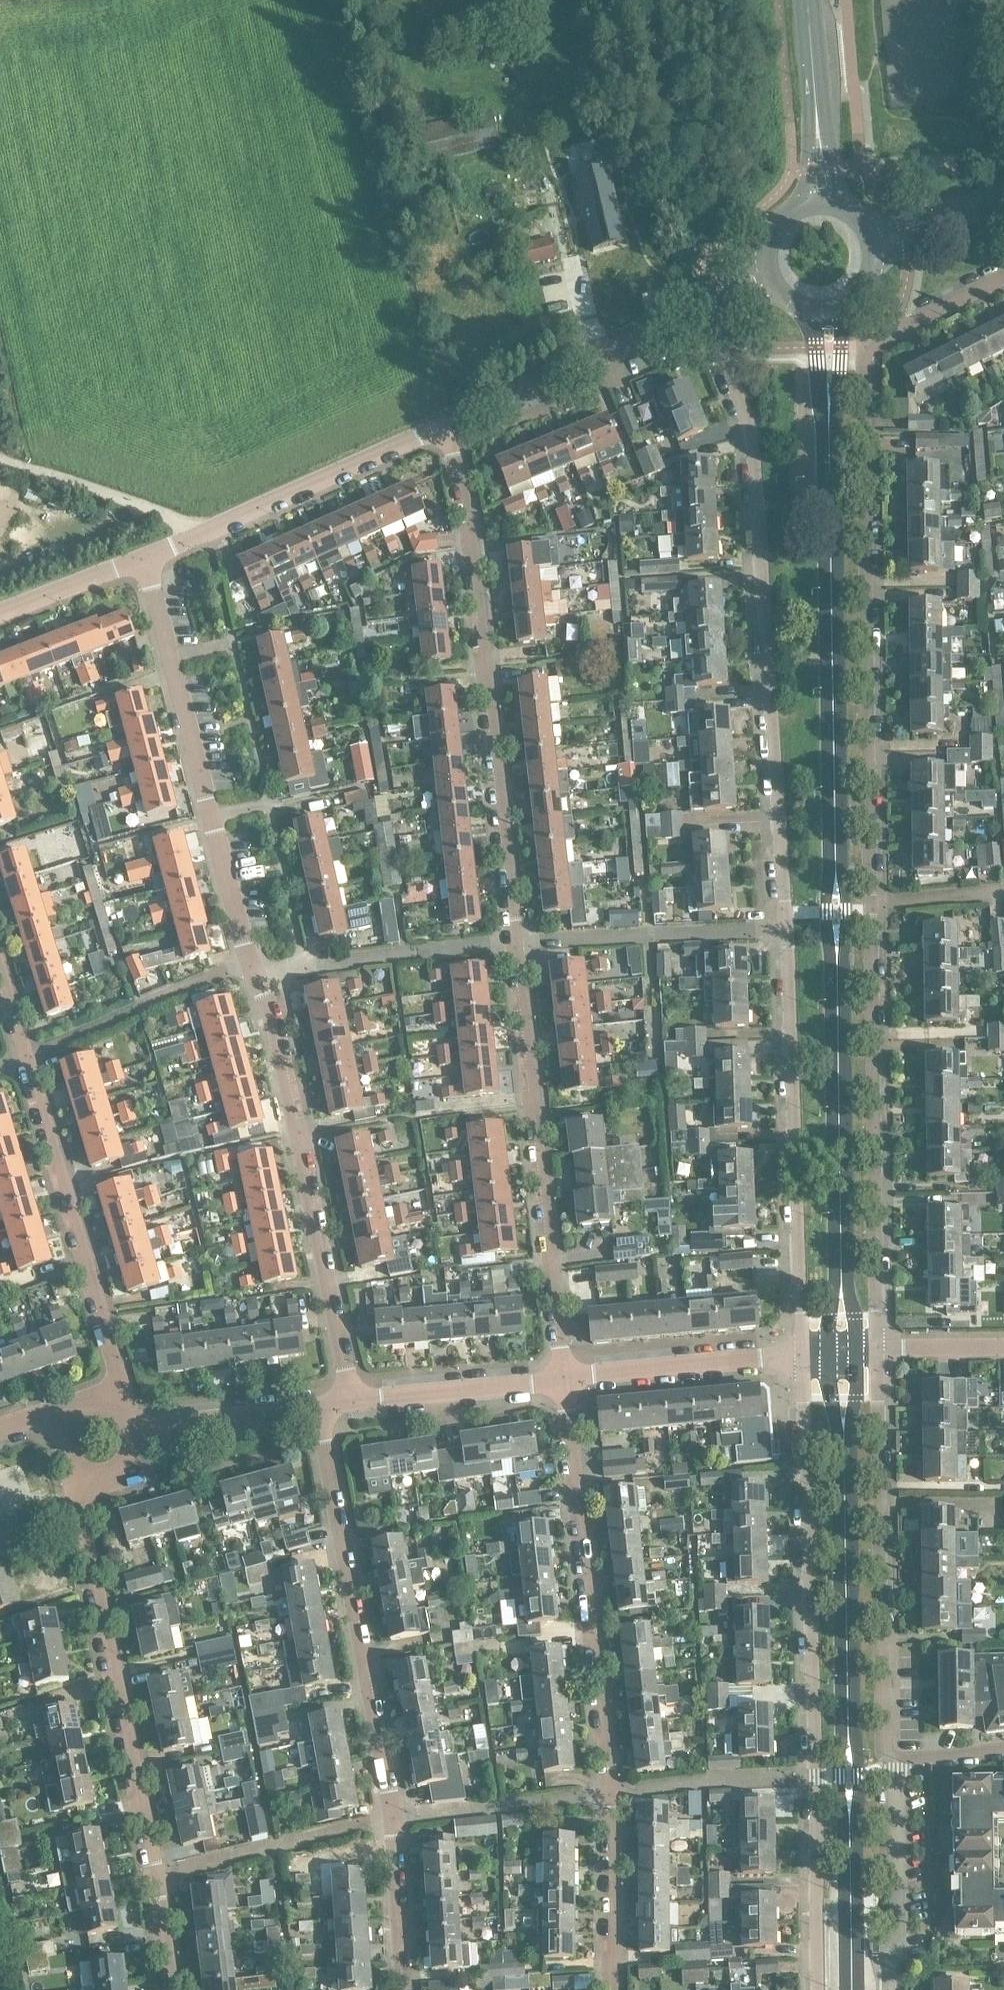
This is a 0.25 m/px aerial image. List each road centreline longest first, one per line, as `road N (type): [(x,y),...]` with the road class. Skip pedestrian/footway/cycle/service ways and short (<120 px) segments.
road 1 (residential): [(875,1348),(864,348),(1003,275)]
road 2 (residential): [(708,305),(750,416),(759,465),(802,1354)]
road 3 (secondary): [(845,1351),(823,322)]
road 4 (residential): [(563,1380),(484,672),(448,422)]
road 5 (residential): [(146,556),(251,968),(271,1008),(349,1403)]
road 6 (residential): [(802,1354),(818,1989)]
road 7 (secondary): [(857,1963),(845,1351)]
road 8 (residential): [(613,1989),(613,1792),(563,1380)]
road 9 (residential): [(317,1407),(397,1817),(407,1989)]
road 10 (residential): [(176,1989),(75,1482)]
road 11 (residential): [(126,1403),(0,973)]
road 12 (residential): [(894,1763),(875,1348)]
road 13 (residential): [(146,556),(448,422)]
road 14 (residential): [(448,422),(708,305)]
road 15 (residential): [(563,1380),(802,1354)]
road 16 (residential): [(891,1989),(894,1763)]
road 17 (track): [(209,529),(0,458)]
road 18 (residential): [(349,1403),(563,1380)]
road 19 (secondary): [(820,197),(808,0)]
road 20 (residential): [(141,1428),(317,1407)]
road 21 (residential): [(0,615),(146,556)]
road 22 (residential): [(875,1348),(1003,1346)]
road 23 (unclassified): [(886,242),(1003,195)]
road 24 (secondary): [(820,197),(797,203),(766,239),(769,286)]

